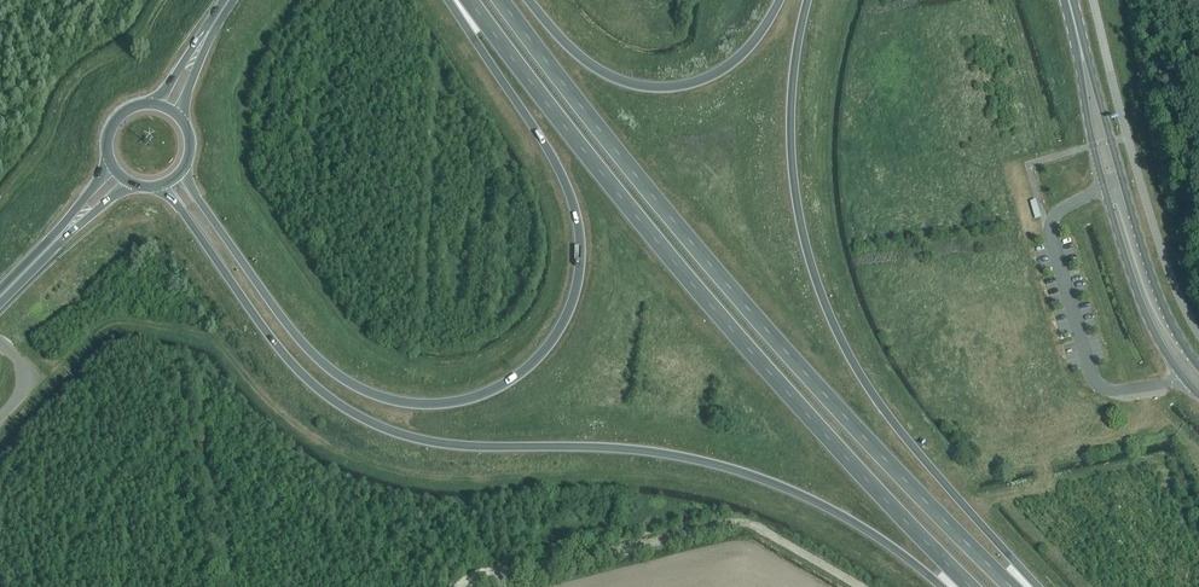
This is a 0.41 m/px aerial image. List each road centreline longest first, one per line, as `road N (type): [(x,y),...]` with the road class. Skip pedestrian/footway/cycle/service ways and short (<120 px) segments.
road 1 (trunk): [(162,184),(293,368),(377,427),(451,446),(648,452),(727,468),(851,521),(943,586)]
road 2 (trunk): [(448,0),(542,140),(577,223),(571,303),(548,345),(510,381),(436,405),(401,403),(354,386),(271,308),(180,172)]
road 3 (trunk): [(1012,586),(768,332),(501,0)]
road 4 (trunk): [(471,0),(726,328),(971,586)]
road 5 (trunk): [(1035,586),(888,415),(819,285),(799,213),(791,123),(808,0)]
road 6 (tertiary): [(1081,47),(1093,147),(1138,297),(1157,338),(1198,395)]
road 7 (tertiary): [(1198,367),(1158,297),(1081,47)]
road 8 (trunk): [(779,0),(755,41),(723,71),(666,88),(604,72),(526,0)]

